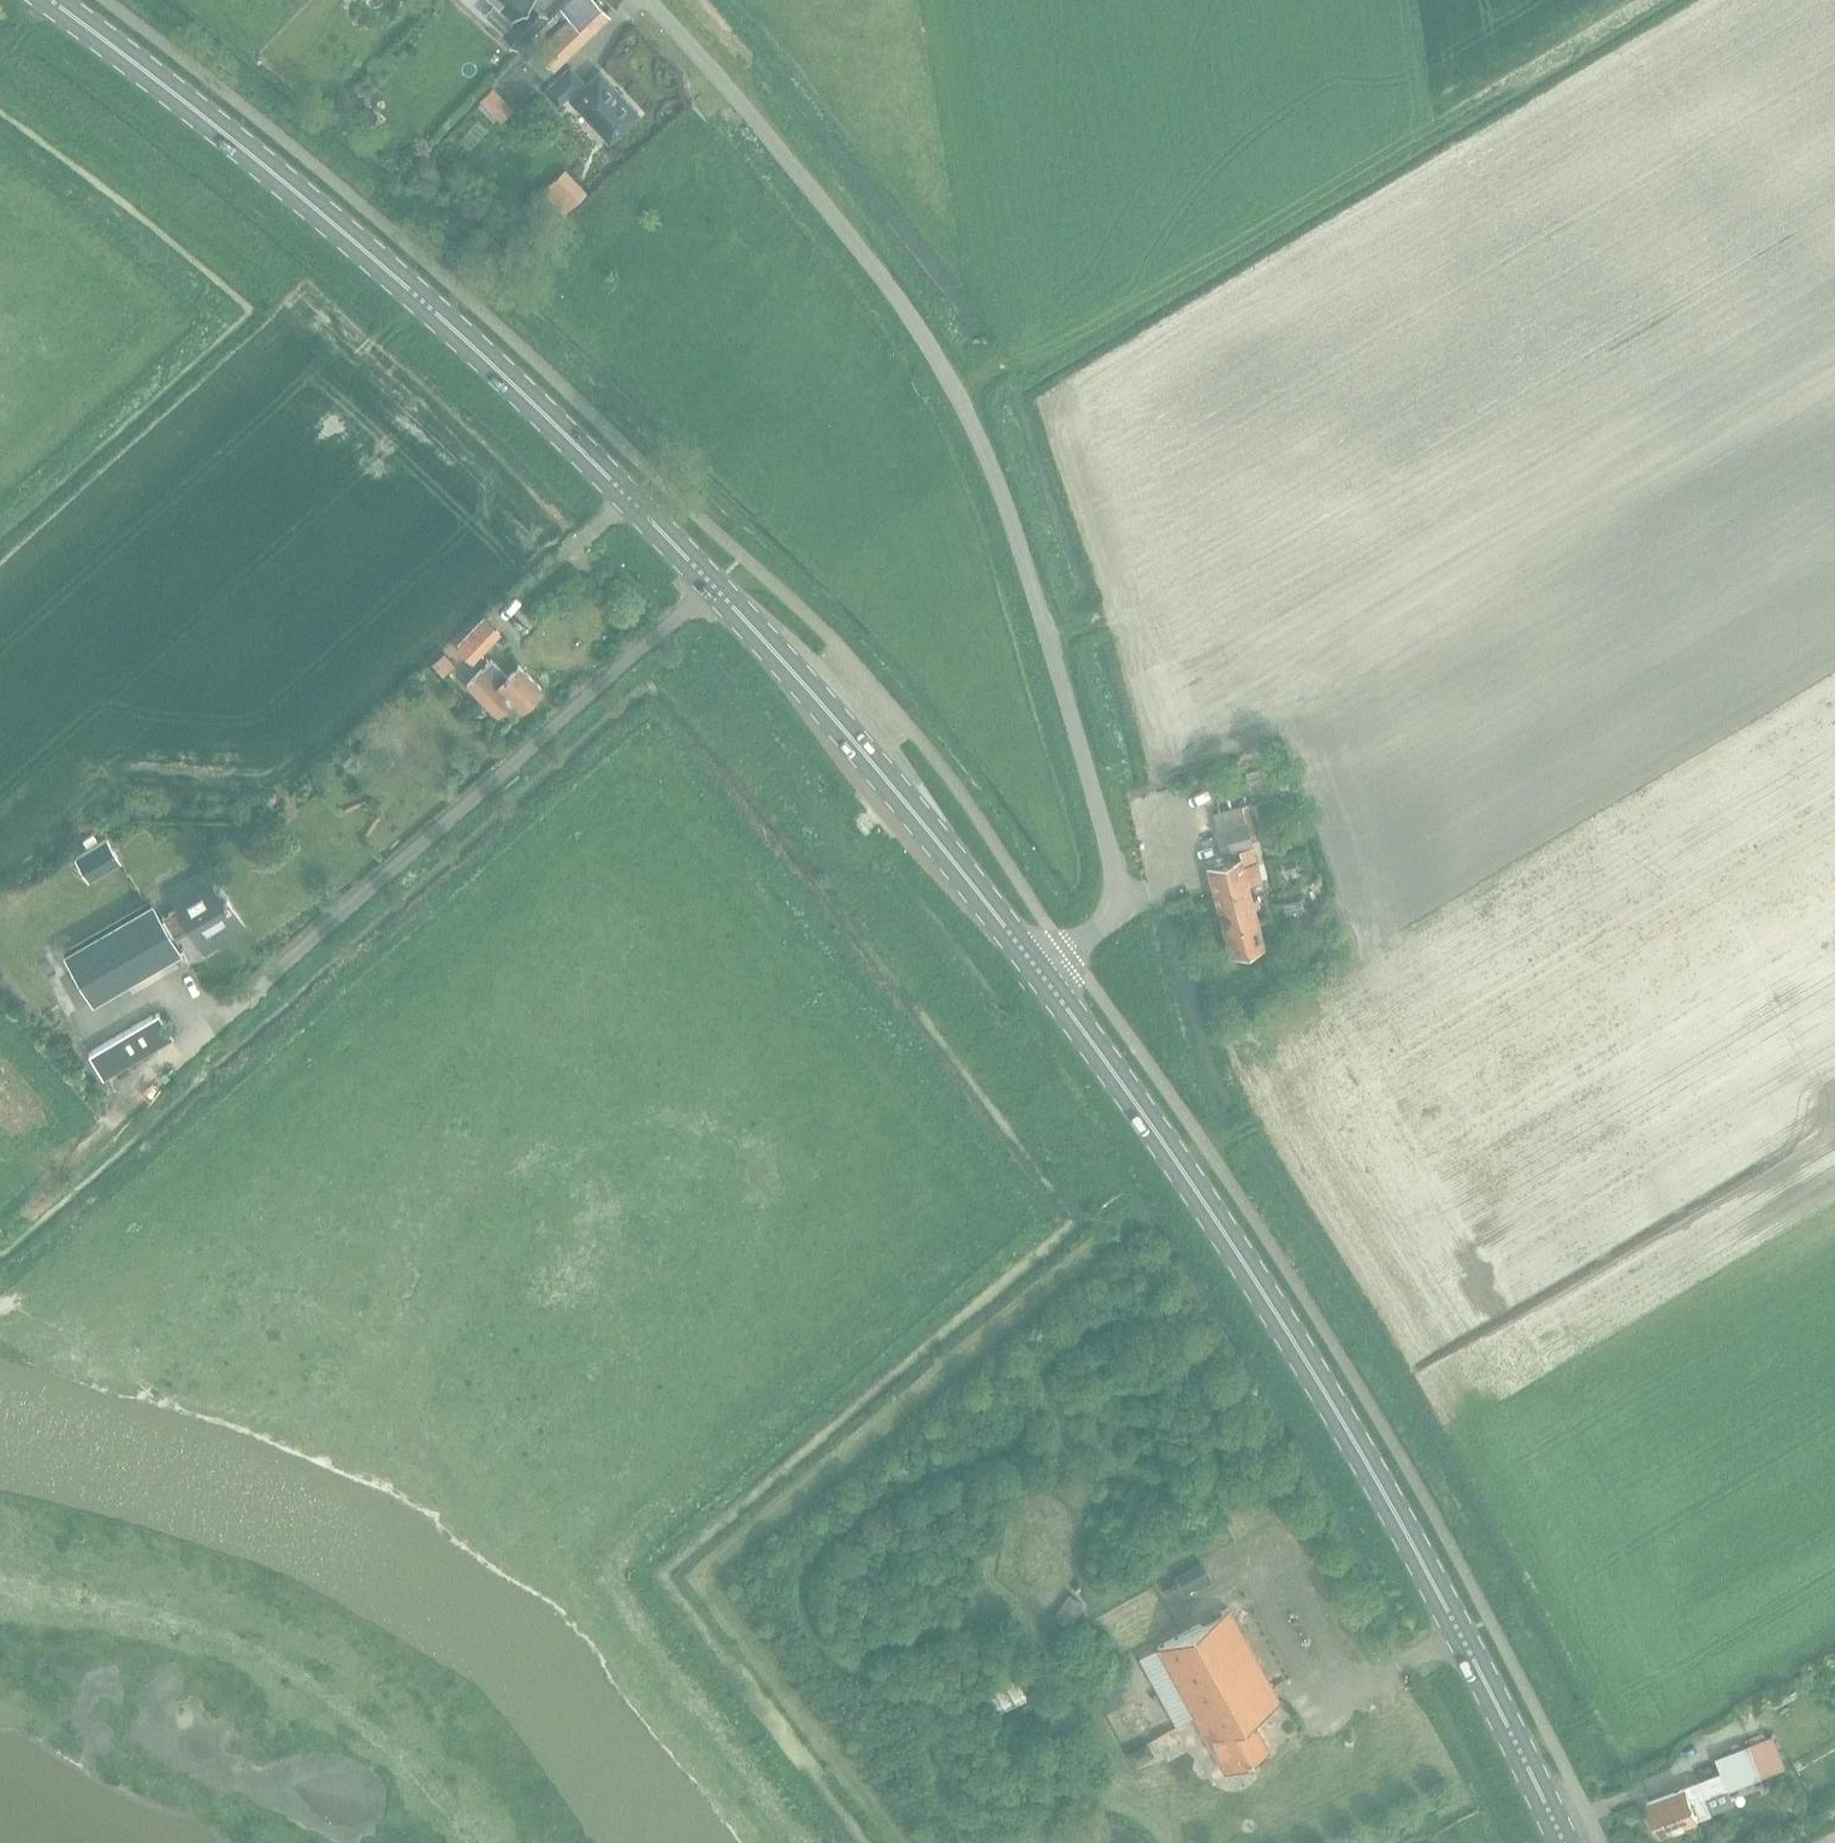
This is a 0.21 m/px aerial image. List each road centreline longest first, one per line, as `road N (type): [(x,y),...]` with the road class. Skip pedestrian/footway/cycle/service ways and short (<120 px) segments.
road 1 (primary): [(1041,975),(795,670),(595,466),(404,286),(213,128),(39,0)]
road 2 (residential): [(645,0),(850,231),(957,389),(1005,503),(1051,638),(1121,901),(1041,975)]
road 3 (primary): [(1561,1842),(1462,1644),(1250,1270),(1041,975)]

